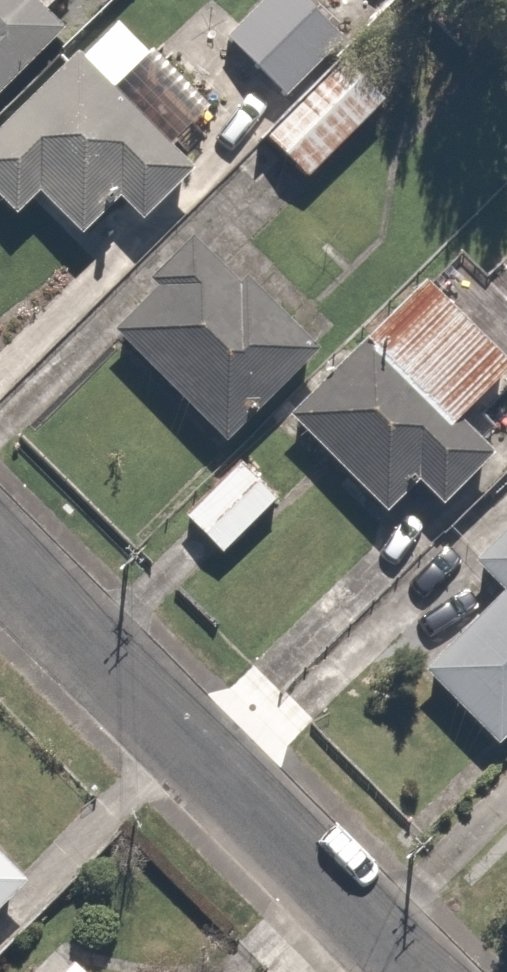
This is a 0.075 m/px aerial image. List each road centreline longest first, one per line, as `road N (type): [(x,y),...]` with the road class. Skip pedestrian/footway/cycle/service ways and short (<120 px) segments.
road 1 (residential): [(0,553),(419,971)]

